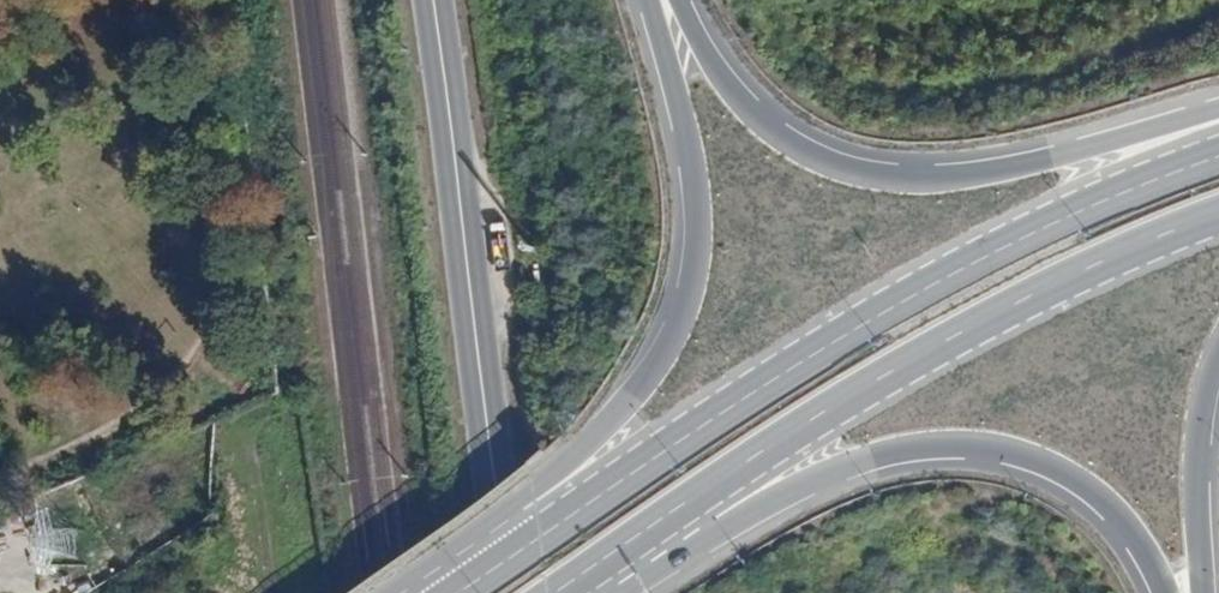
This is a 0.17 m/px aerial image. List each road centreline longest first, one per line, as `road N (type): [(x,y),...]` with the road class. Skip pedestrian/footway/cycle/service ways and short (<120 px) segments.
road 1 (primary): [(1218,155),(1053,223),(898,303),(721,413),(464,592)]
road 2 (primary): [(610,564),(757,455),(882,377),(1026,298),(1218,213)]
road 3 (primary): [(655,0),(691,201),(692,246),(676,315),(612,417),(450,592)]
road 4 (tertiary): [(610,564),(847,465),(969,443),(1035,461),(1093,496),(1123,525),(1165,592)]
road 5 (tertiary): [(1218,109),(1016,168),(873,174),(802,149),(748,110),(677,0)]
road 6 (tertiary): [(510,592),(429,0)]
road 7 (track): [(281,592),(267,479),(236,444),(200,449),(141,511)]
road 8 (primary): [(1201,592),(1197,432),(1218,360)]

